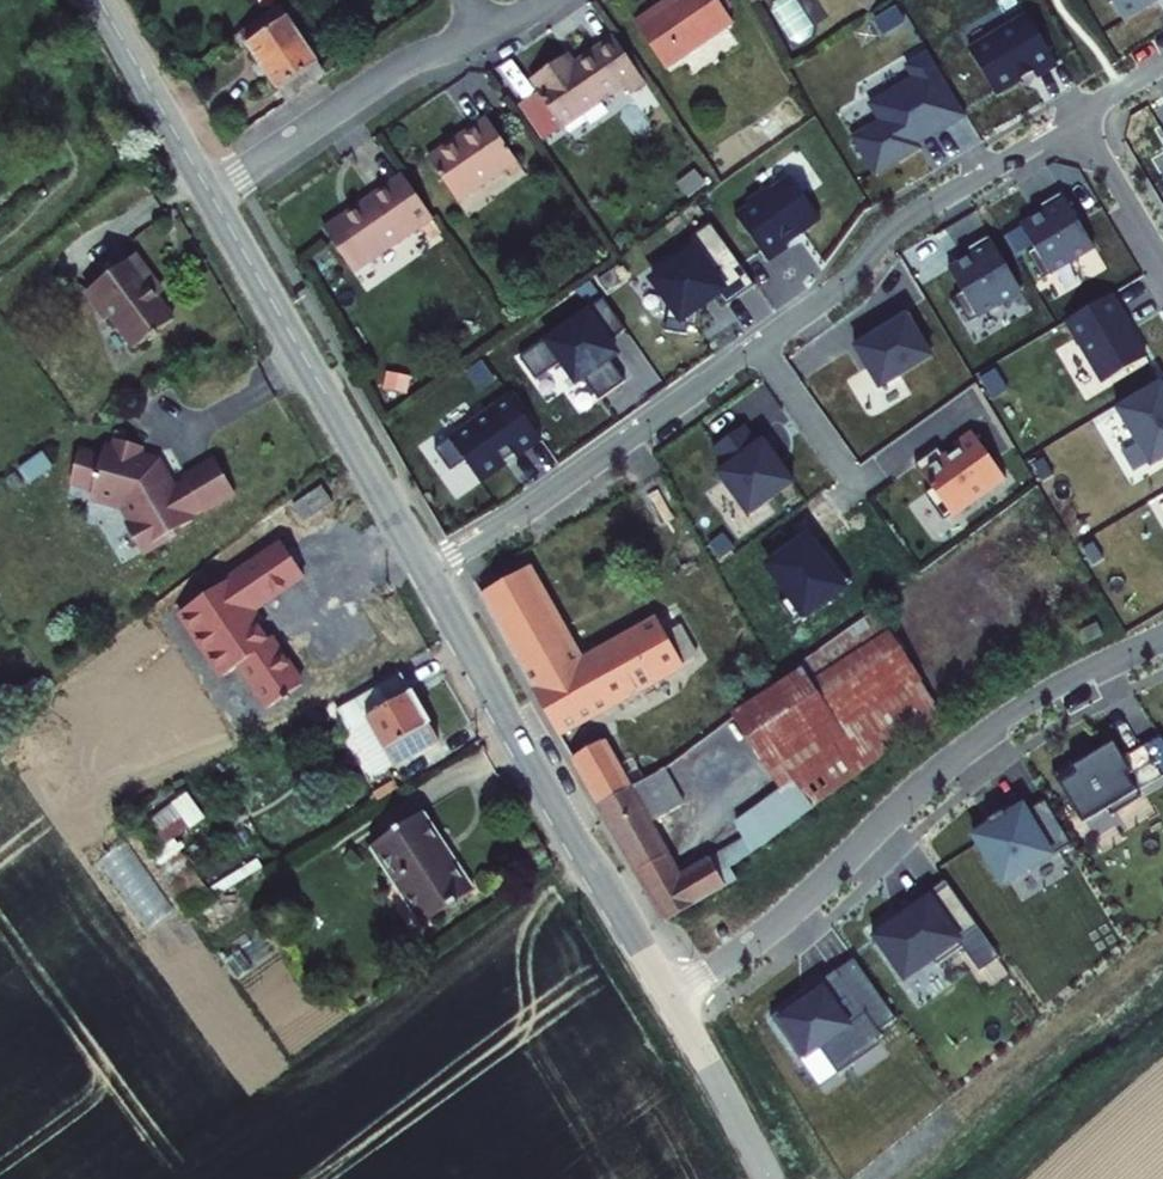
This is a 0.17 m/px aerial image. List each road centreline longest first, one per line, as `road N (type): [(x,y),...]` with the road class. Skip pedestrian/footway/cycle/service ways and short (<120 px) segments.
road 1 (tertiary): [(210,194),(770,1178)]
road 2 (residential): [(210,194),(414,56),(490,30)]
road 3 (tertiary): [(98,0),(210,194)]

